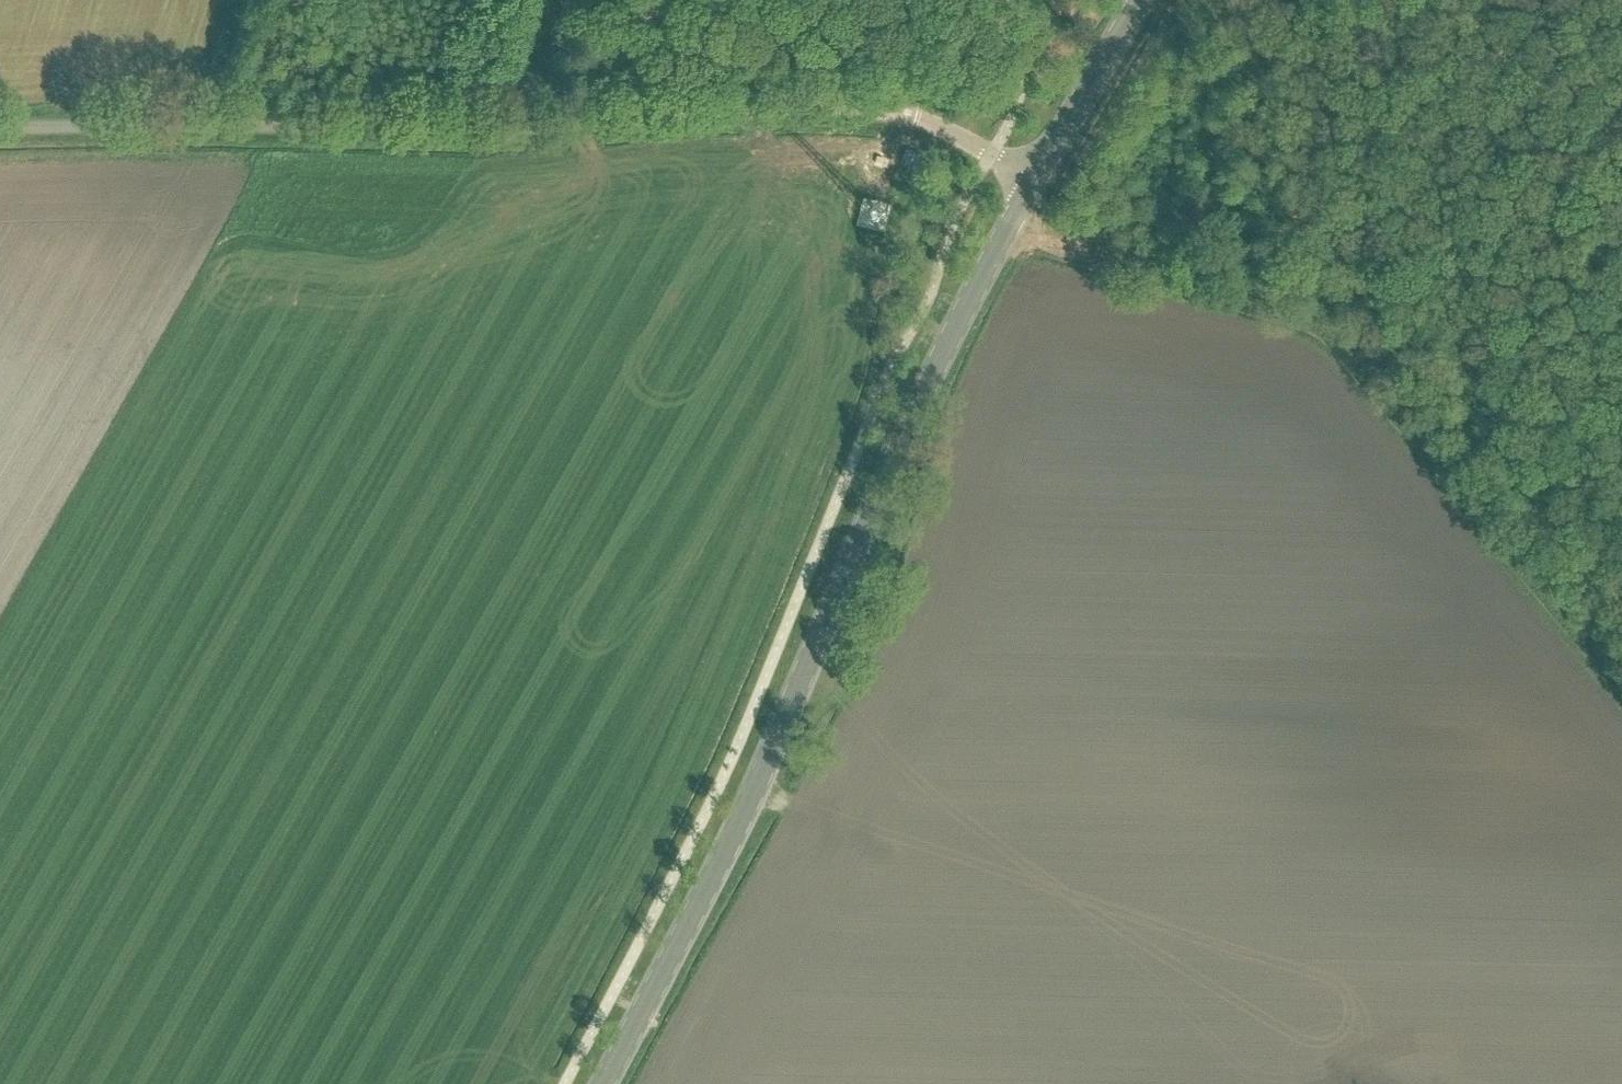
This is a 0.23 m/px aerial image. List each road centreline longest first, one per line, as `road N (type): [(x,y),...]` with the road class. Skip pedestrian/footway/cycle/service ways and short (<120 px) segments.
road 1 (unclassified): [(0,130),(481,126),(828,106),(910,116),(1036,177)]
road 2 (primary): [(602,1083),(724,855),(906,435),(1036,177)]
road 3 (primary): [(1036,177),(1138,0)]
road 4 (track): [(718,0),(668,119)]

